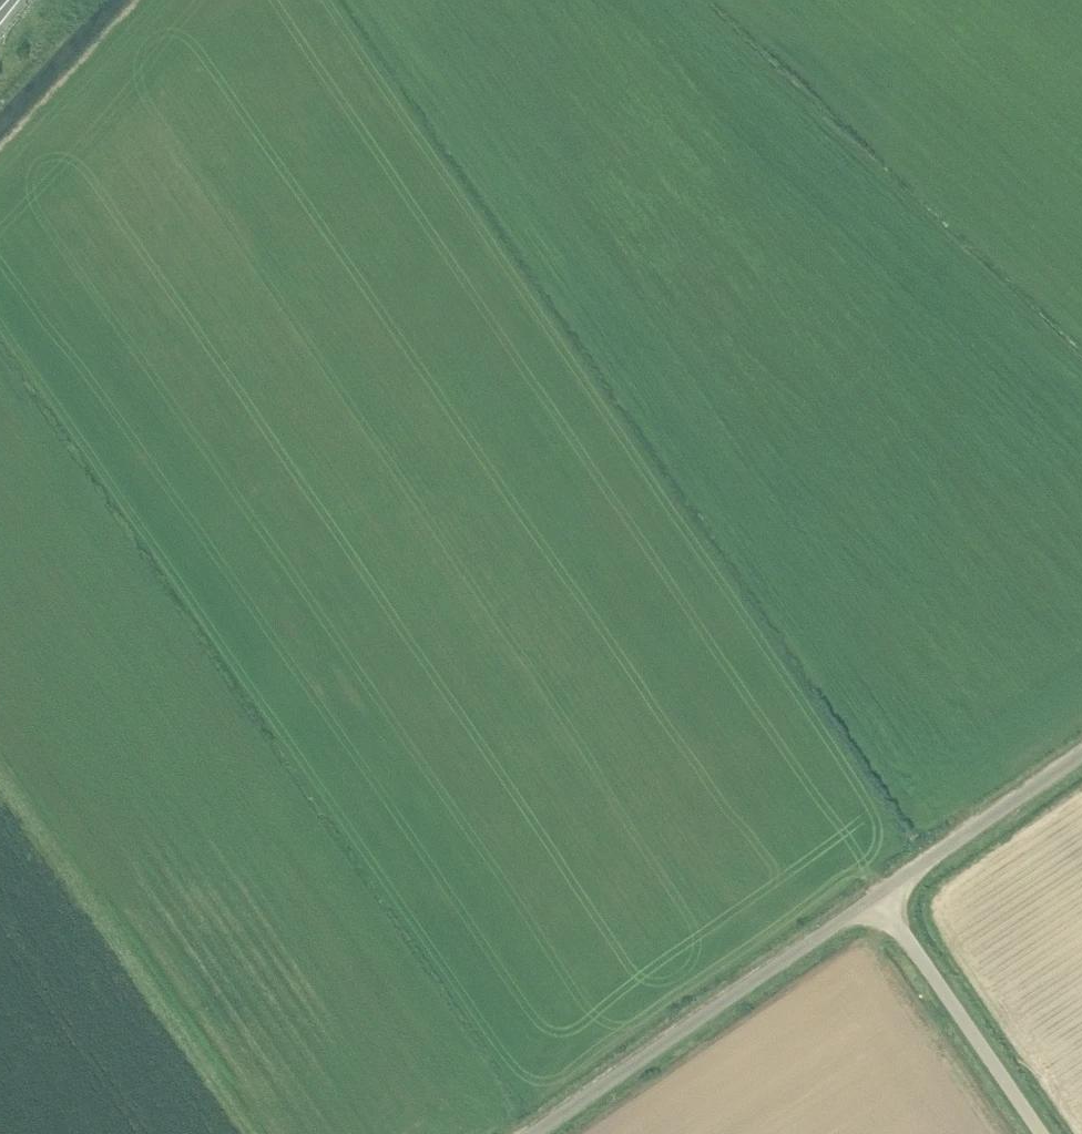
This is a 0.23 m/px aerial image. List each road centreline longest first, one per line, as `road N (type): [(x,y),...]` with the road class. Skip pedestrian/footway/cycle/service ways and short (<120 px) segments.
road 1 (unclassified): [(542,1133),(880,900)]
road 2 (unclassified): [(1042,1133),(880,900)]
road 3 (unclassified): [(880,900),(1081,760)]

